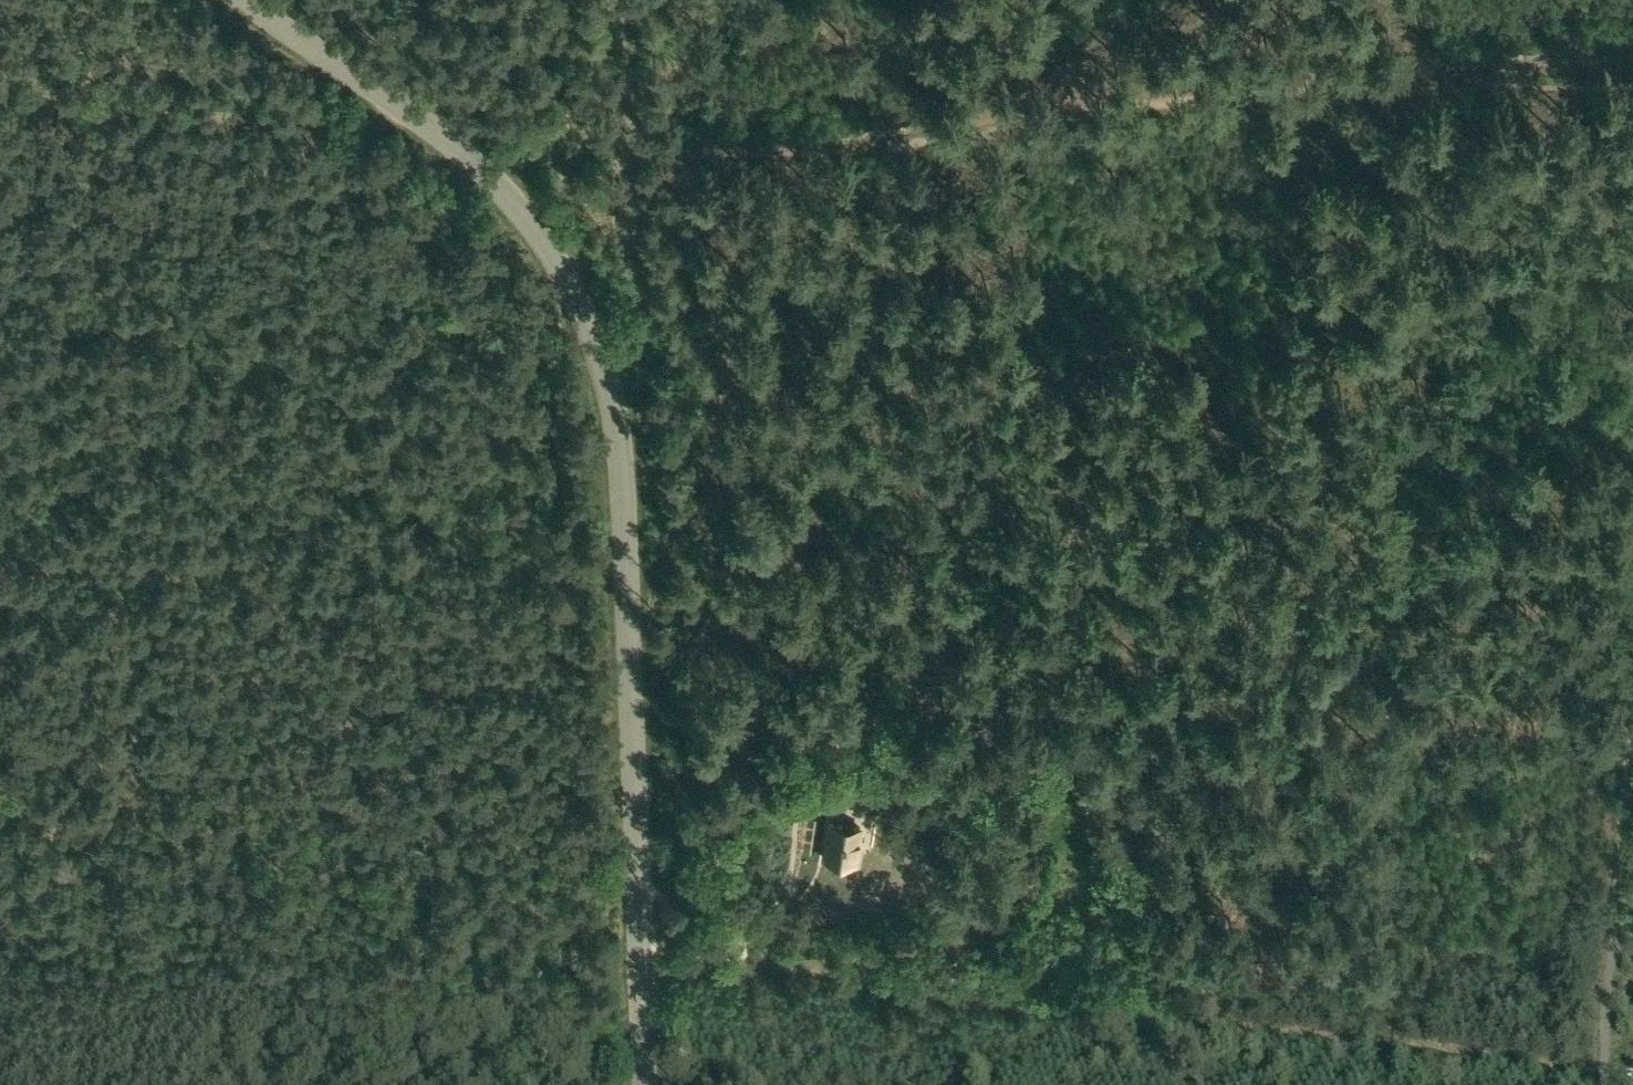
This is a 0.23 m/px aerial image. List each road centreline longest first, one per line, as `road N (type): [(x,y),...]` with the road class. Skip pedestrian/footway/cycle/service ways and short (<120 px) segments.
road 1 (unclassified): [(648,1084),(634,490),(628,412),(609,360),(561,263),(496,174),(387,93),(236,0)]

